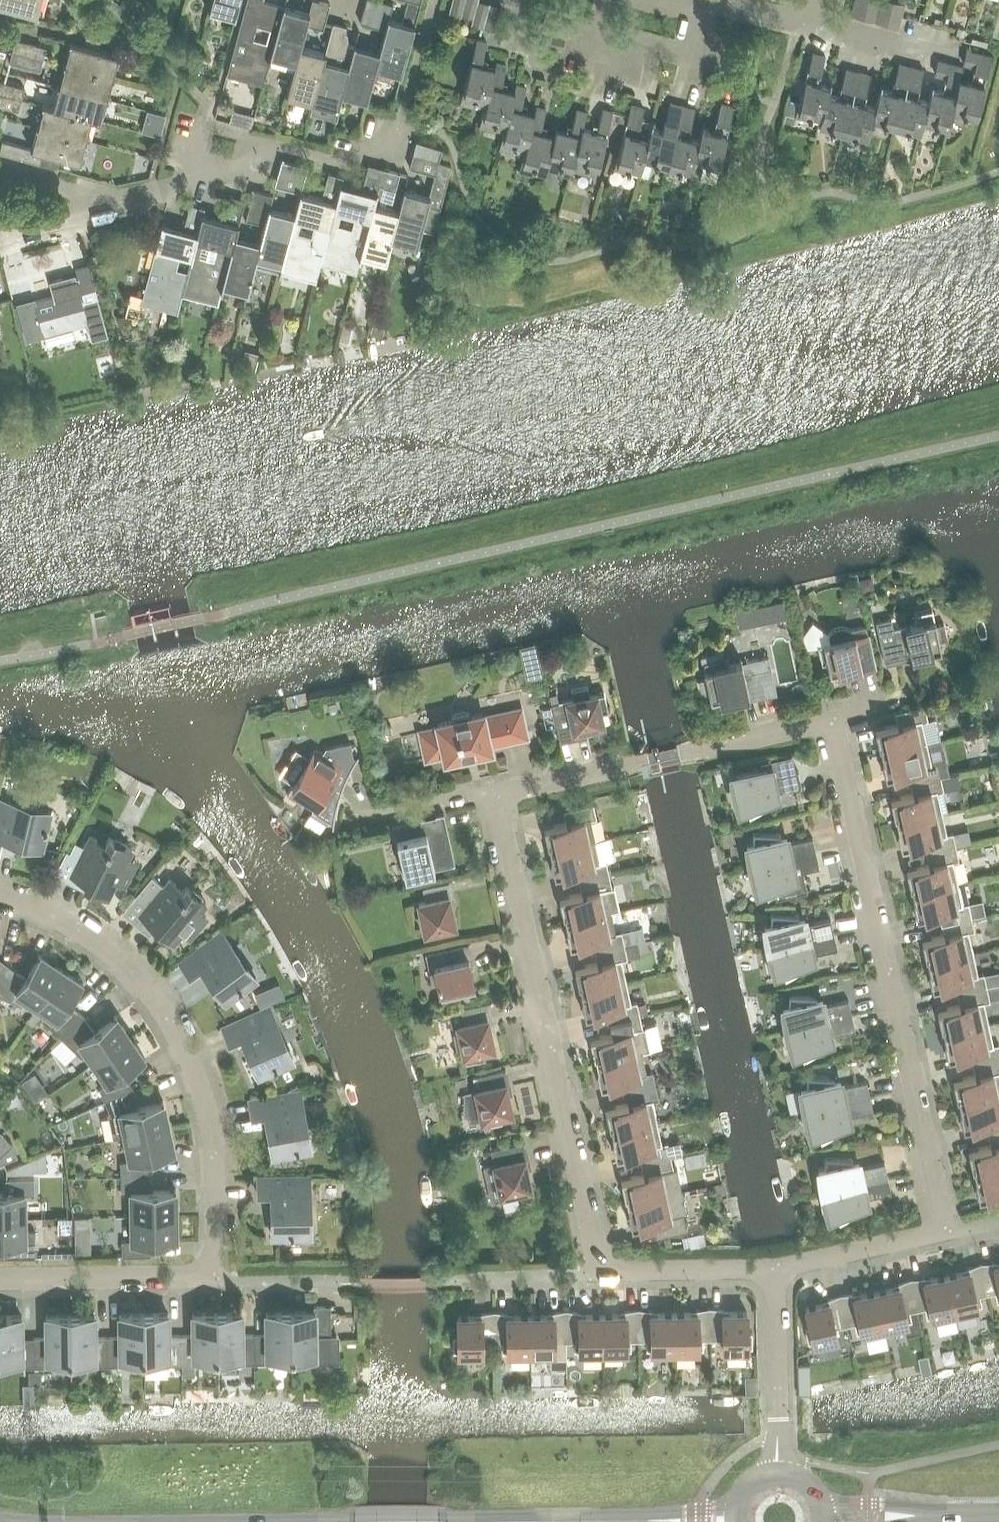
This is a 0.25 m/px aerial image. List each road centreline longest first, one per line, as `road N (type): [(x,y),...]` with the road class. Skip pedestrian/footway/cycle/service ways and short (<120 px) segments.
road 1 (residential): [(946,1231),(833,720)]
road 2 (residential): [(602,1272),(496,795)]
road 3 (residential): [(215,1277),(211,1126),(174,1031),(146,990),(86,936),(0,897)]
road 4 (residential): [(0,235),(189,178),(255,170),(263,141),(327,159),(368,147),(392,154),(400,125)]
road 5 (residential): [(496,795),(833,720)]
road 6 (residential): [(0,1281),(215,1277)]
road 7 (residential): [(778,1473),(774,1269)]
road 8 (tertiary): [(415,1521),(596,1521)]
road 9 (residential): [(774,1269),(946,1231)]
road 10 (residential): [(774,1269),(602,1272)]
road 11 (residential): [(804,23),(738,6),(654,0)]
road 12 (tertiary): [(739,1500),(596,1521)]
road 13 (residential): [(458,1280),(602,1272)]
road 14 (residential): [(215,1277),(232,1286),(354,1285)]
road 15 (residential): [(927,56),(804,23)]

